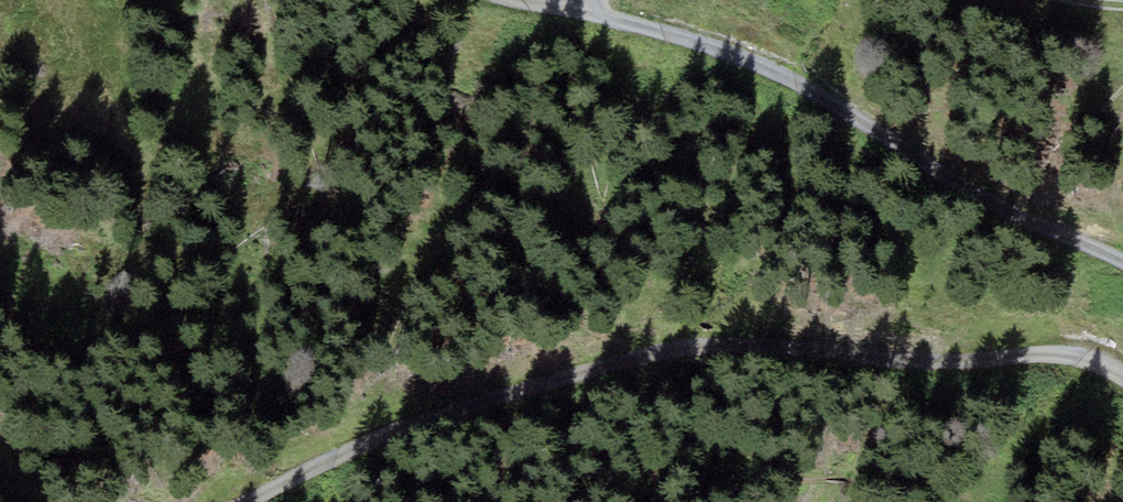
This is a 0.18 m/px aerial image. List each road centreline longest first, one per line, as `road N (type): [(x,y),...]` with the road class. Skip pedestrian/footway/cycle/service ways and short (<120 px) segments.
road 1 (track): [(254,501),(471,407),(623,360),(748,344),(924,363),(1086,358),(1122,375)]
road 2 (track): [(1122,261),(1010,210),(881,121),(583,2)]

